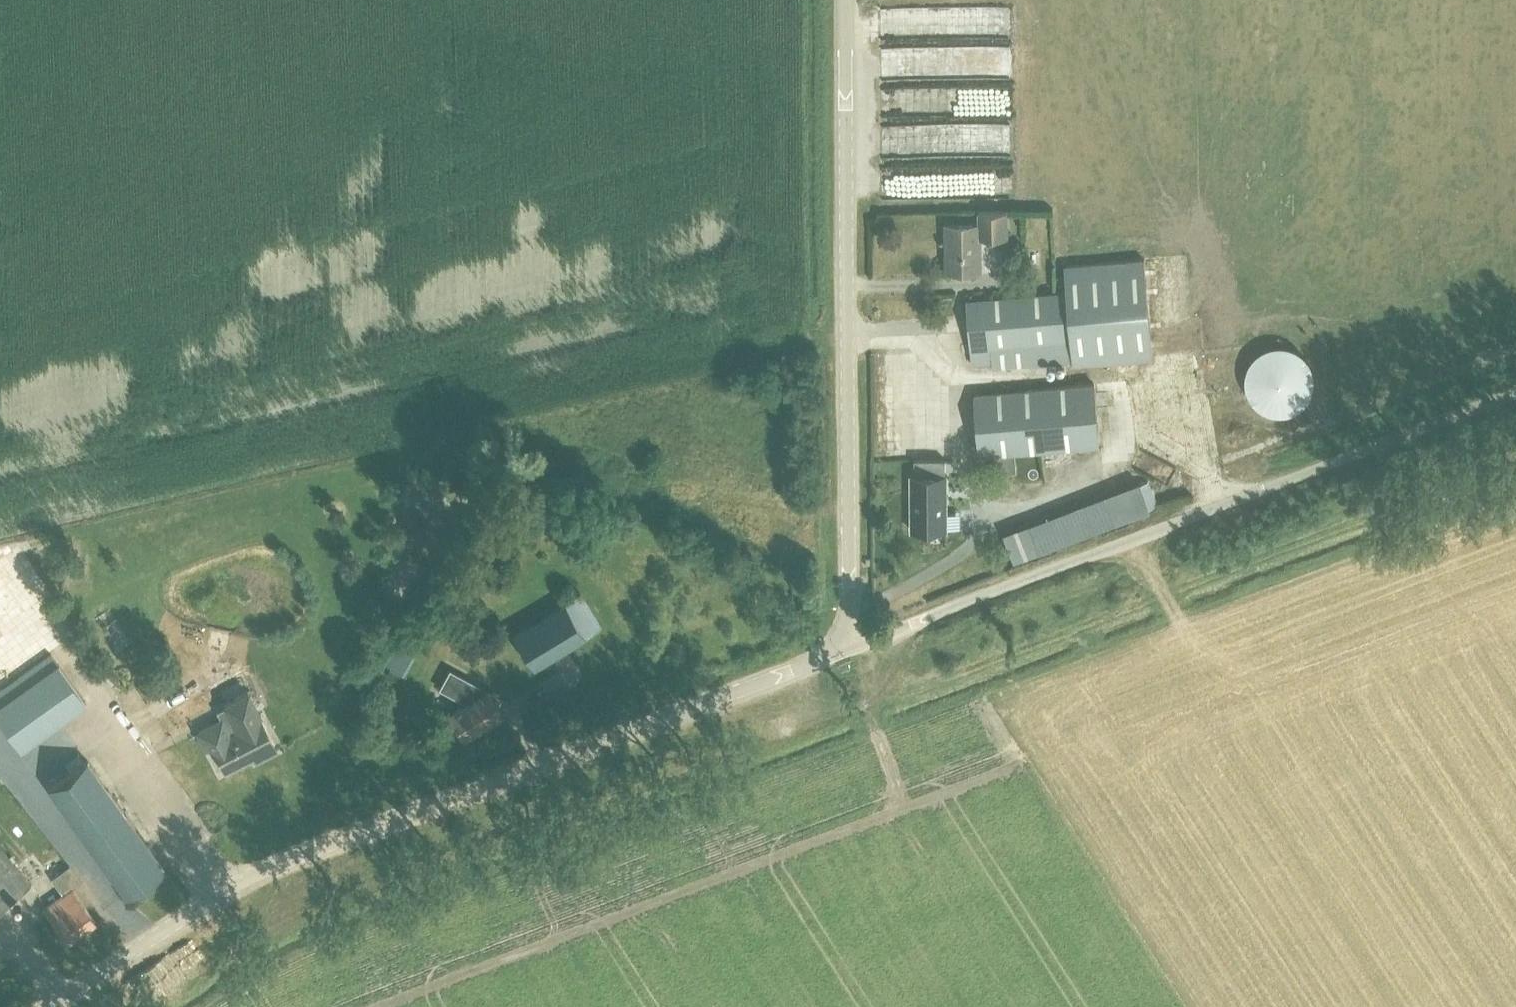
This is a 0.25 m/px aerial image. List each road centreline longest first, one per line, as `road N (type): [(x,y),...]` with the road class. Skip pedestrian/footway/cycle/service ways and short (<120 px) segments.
road 1 (unclassified): [(53,1006),(258,874),(848,649)]
road 2 (unclassified): [(848,649),(1515,395)]
road 3 (unclassified): [(848,649),(845,0)]

